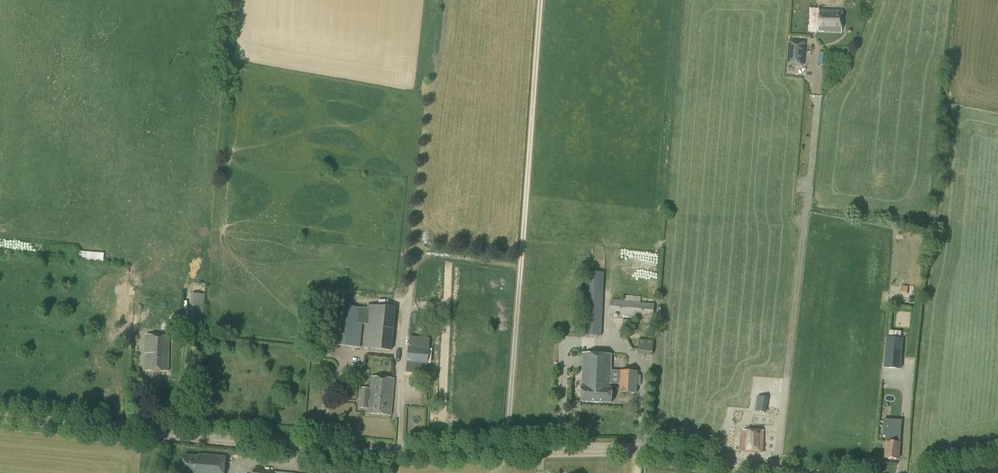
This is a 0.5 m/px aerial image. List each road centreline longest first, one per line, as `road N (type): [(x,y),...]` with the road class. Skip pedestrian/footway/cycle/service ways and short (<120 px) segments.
road 1 (tertiary): [(0,420),(401,453),(636,451),(786,472)]

